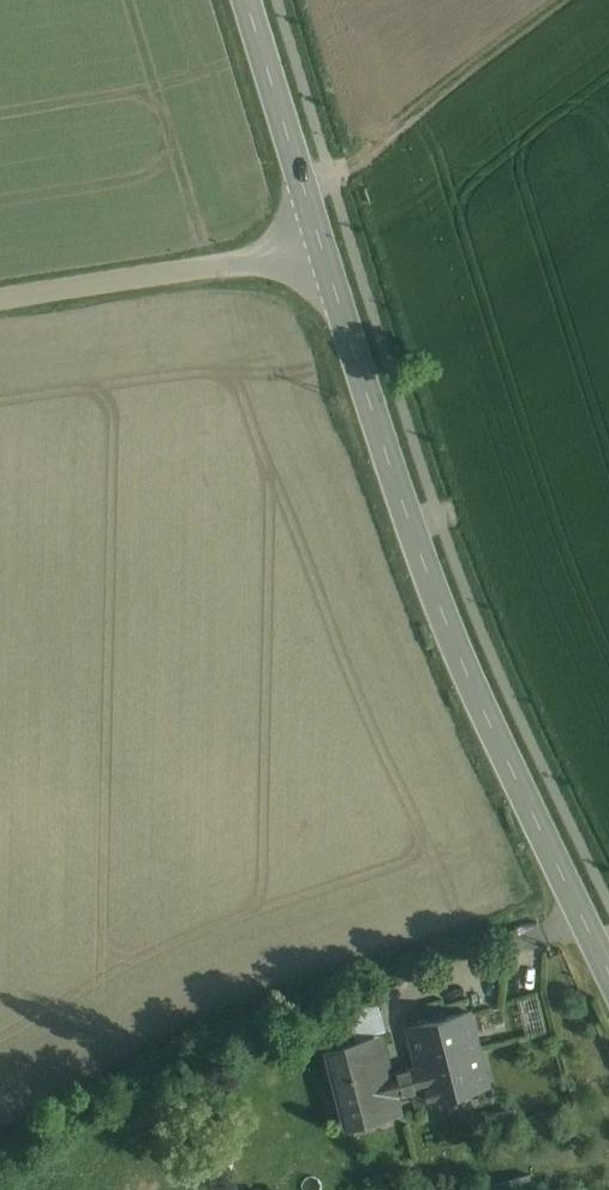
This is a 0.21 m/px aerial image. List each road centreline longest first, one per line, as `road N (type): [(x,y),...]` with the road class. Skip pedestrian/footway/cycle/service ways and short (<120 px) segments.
road 1 (secondary): [(322,247),(436,596),(608,971)]
road 2 (track): [(305,192),(333,179),(572,0)]
road 3 (unclassified): [(0,298),(322,247)]
road 4 (secondary): [(246,0),(322,247)]

